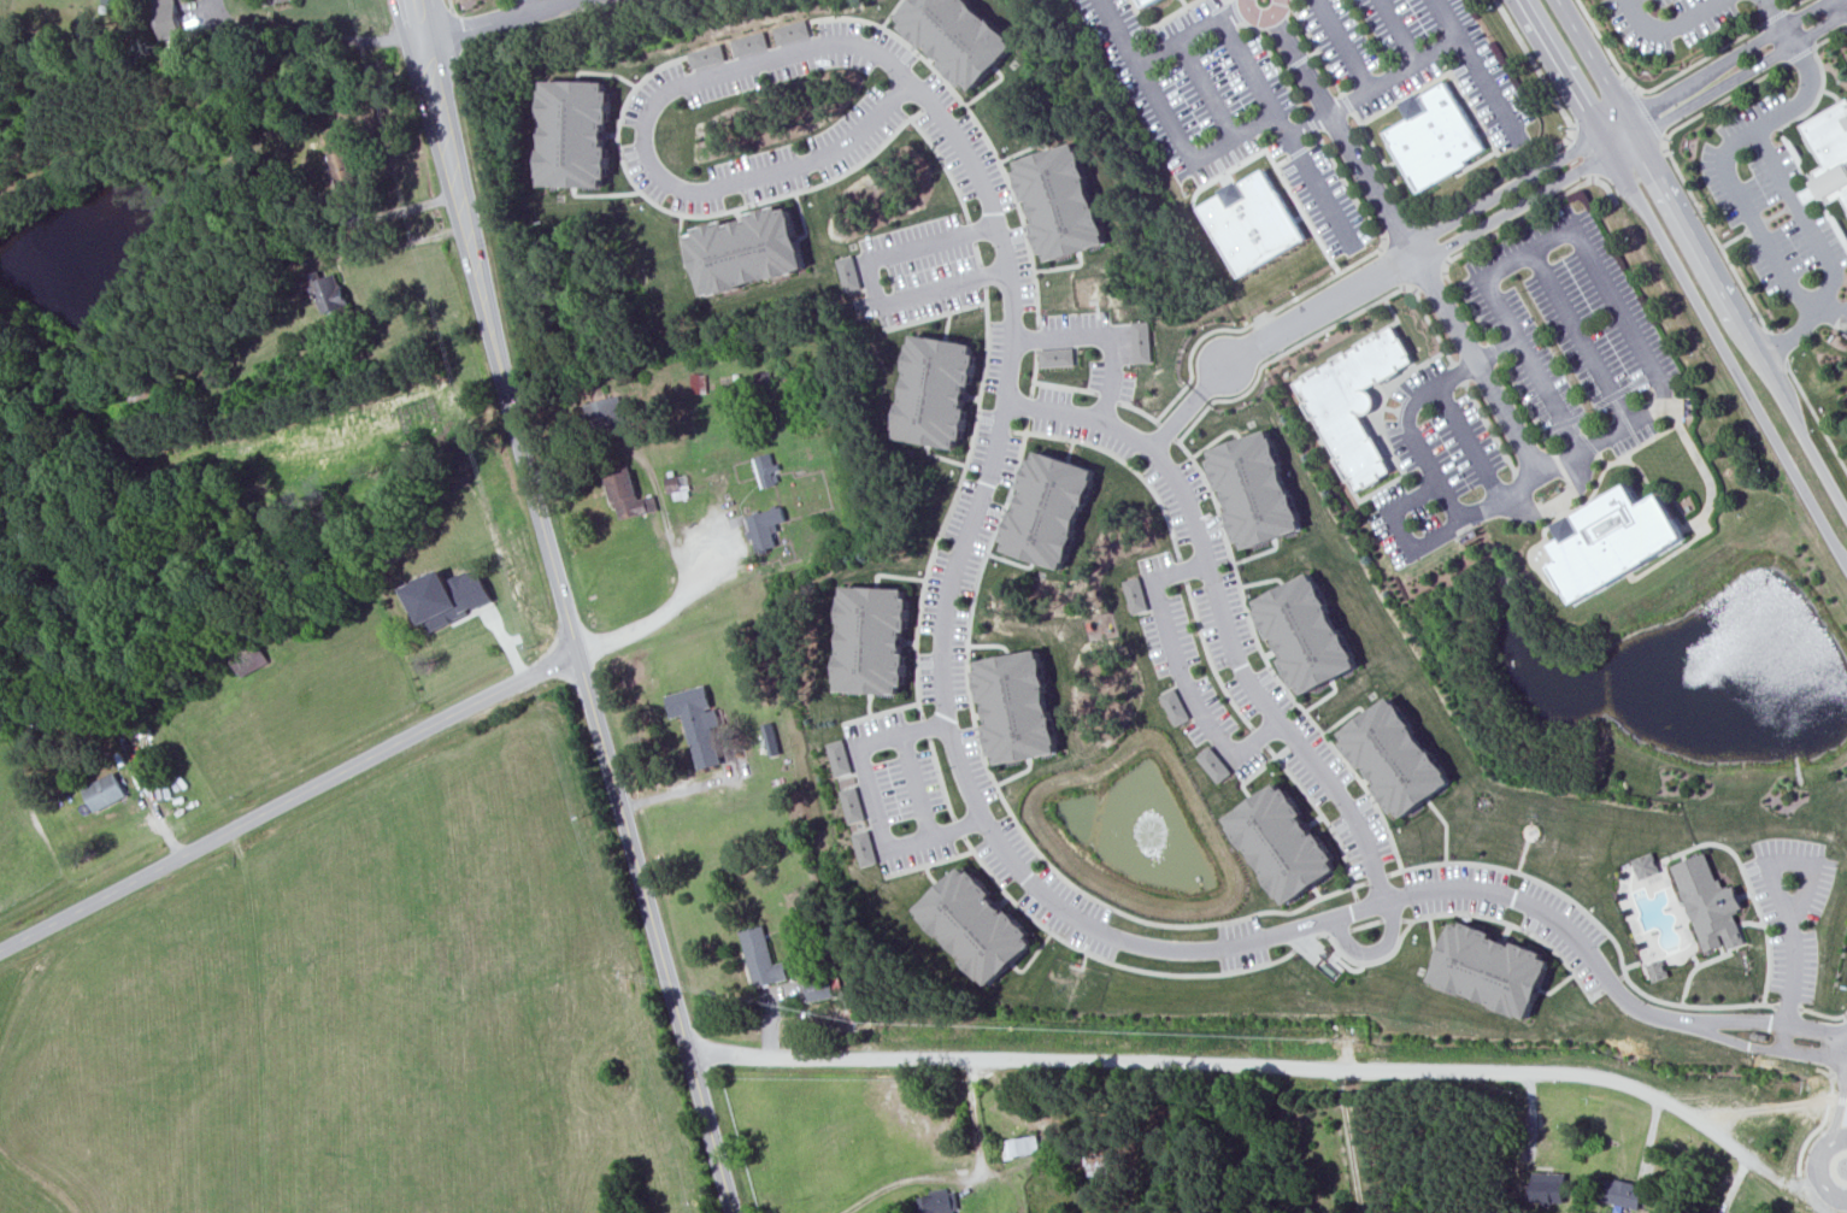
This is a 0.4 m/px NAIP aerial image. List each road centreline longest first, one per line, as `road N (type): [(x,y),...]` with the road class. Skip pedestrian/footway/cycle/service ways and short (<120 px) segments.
road 1 (residential): [(695,1058),(1582,1074),(1659,1102),(1786,1184)]
road 2 (residential): [(1008,402),(1014,314),(995,211),(939,112),(912,83),(893,63),(882,54),(829,49),(676,86),(646,118),(646,153),(667,182),(702,193),(833,148),(912,83)]
road 3 (residential): [(1008,402),(949,600),(947,678),(975,795),(1020,871),(1088,924),(1181,950),(1301,930),(1387,901)]
road 4 (tertiary): [(738,1212),(523,438)]
road 5 (residential): [(0,952),(578,653)]
road 6 (residential): [(1387,901),(1346,806),(1248,673),(1201,535),(1152,448)]
road 7 (tertiary): [(1801,430),(1554,0)]
road 8 (tertiary): [(1604,148),(1846,560)]
road 9 (tertiary): [(397,0),(523,438)]
road 10 (tertiary): [(523,438),(437,0)]
road 11 (residential): [(1629,135),(1294,330)]
road 12 (residential): [(1387,901),(1464,891),(1513,897),(1560,926),(1639,1008),(1678,1023)]
road 13 (residential): [(998,223),(865,258),(877,304),(1007,269)]
road 14 (residential): [(988,823),(888,850),(858,746),(952,722)]
road 15 (residential): [(1278,722),(1237,755),(1193,696),(1154,579),(1210,565)]
road 16 (residential): [(1629,135),(1846,3)]
road 17 (residential): [(1105,429),(1111,378),(1105,340),(1088,332),(1014,341)]
road 18 (tertiary): [(1514,0),(1604,148)]
road 19 (residential): [(1152,448),(1008,402)]

